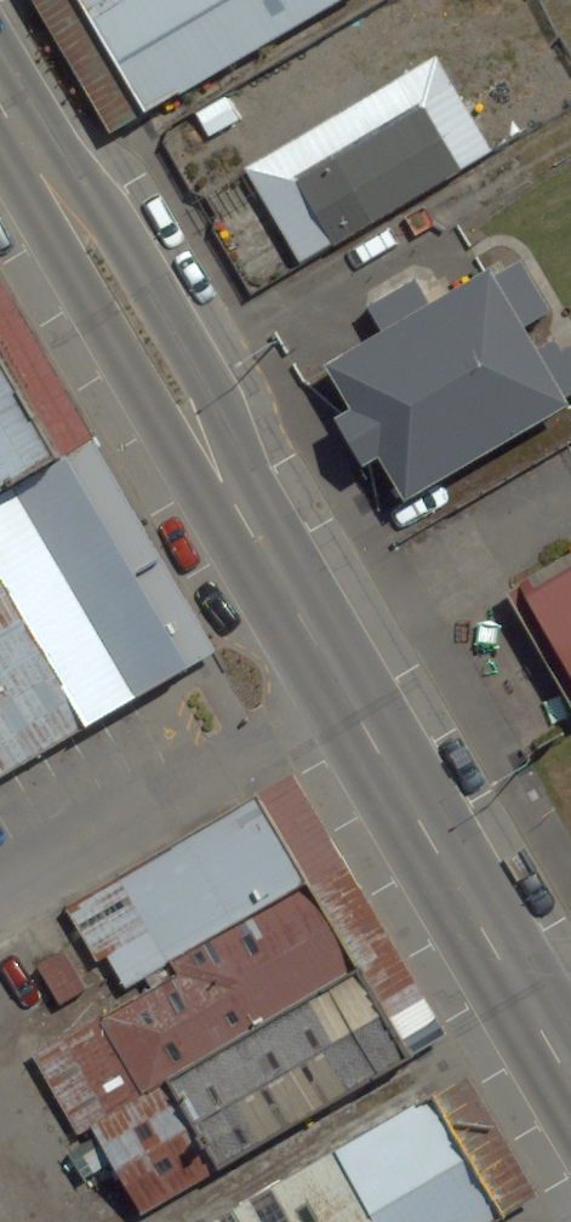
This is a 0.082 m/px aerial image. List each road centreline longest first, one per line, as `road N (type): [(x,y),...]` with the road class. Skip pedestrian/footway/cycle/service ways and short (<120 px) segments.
road 1 (secondary): [(0,105),(570,1079)]

